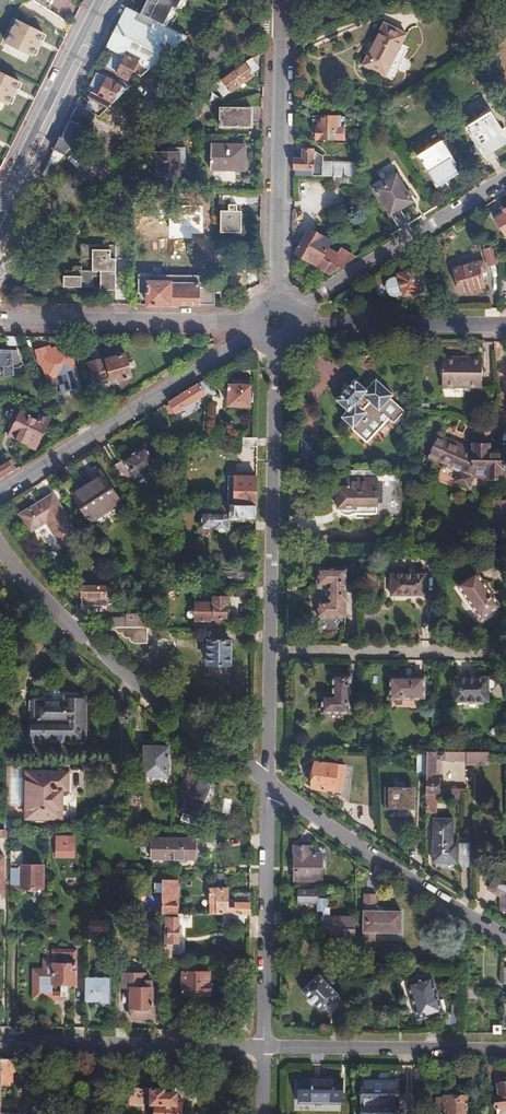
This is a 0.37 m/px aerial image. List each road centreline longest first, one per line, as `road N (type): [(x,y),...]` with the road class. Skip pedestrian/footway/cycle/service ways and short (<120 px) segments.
road 1 (unclassified): [(0,267),(163,91),(215,47),(281,9)]
road 2 (residential): [(267,784),(101,652),(0,547)]
road 3 (residential): [(277,338),(270,649)]
road 4 (residential): [(0,493),(259,329)]
road 5 (residential): [(281,9),(278,296)]
road 6 (residential): [(505,939),(267,784)]
road 7 (residential): [(267,784),(263,1047)]
road 8 (residential): [(263,1047),(0,1044)]
road 9 (tertiary): [(0,235),(116,5)]
road 10 (residential): [(256,320),(0,319)]
road 11 (residential): [(505,177),(296,307)]
road 12 (residential): [(505,1051),(263,1047)]
road 13 (tertiary): [(103,0),(0,205)]
road 14 (residential): [(270,649),(497,653)]
road 15 (residential): [(505,324),(299,319)]
road 16 (residential): [(270,649),(267,784)]

